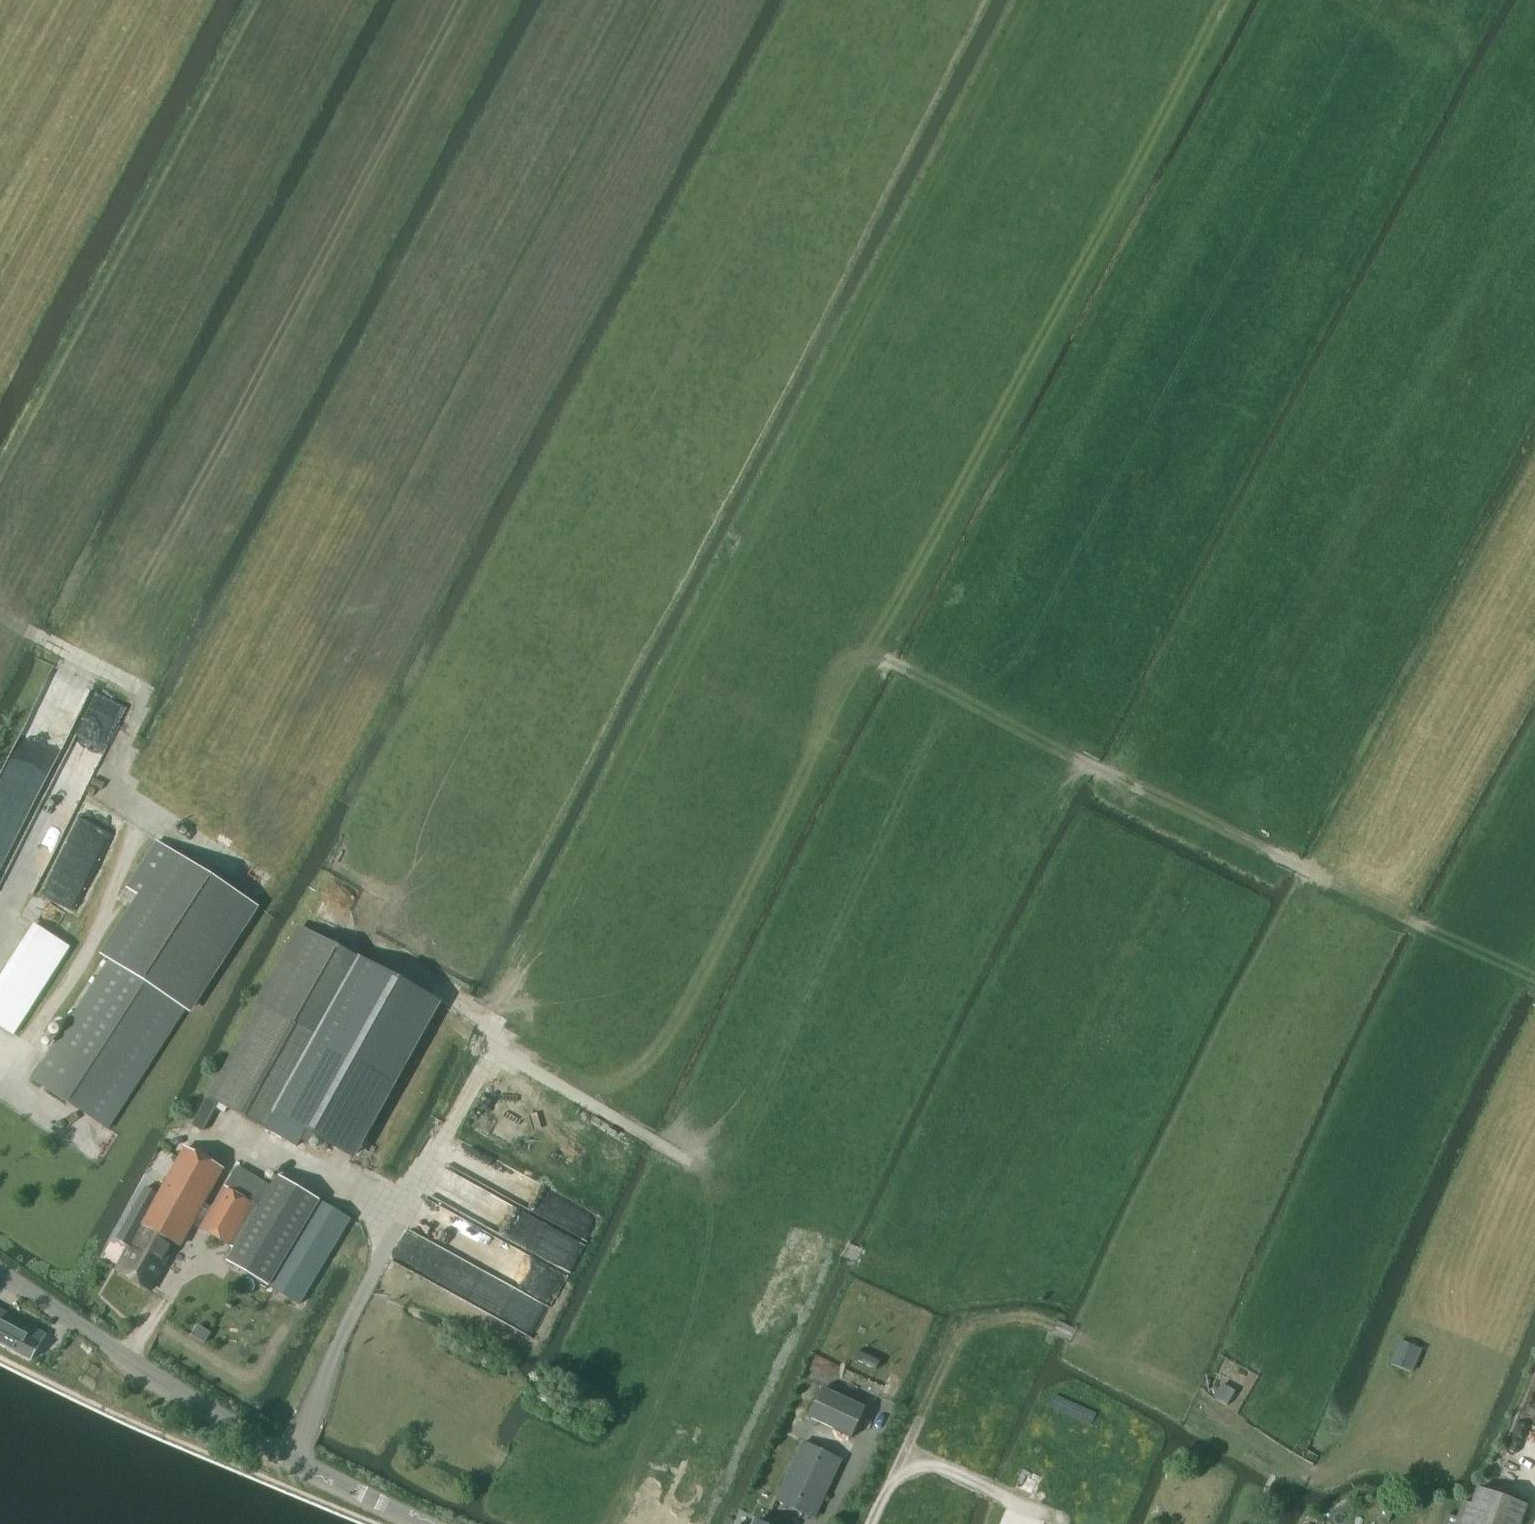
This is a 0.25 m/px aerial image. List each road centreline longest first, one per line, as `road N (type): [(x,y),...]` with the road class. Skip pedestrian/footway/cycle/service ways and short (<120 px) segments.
road 1 (track): [(870,1523),(945,1364),(977,1325),(1010,1319),(1054,1327),(1295,1463),(1361,1453),(1410,1391)]
road 2 (tertiary): [(424,1523),(293,1460),(129,1362),(0,1268)]
road 3 (track): [(0,615),(148,693),(0,953)]

